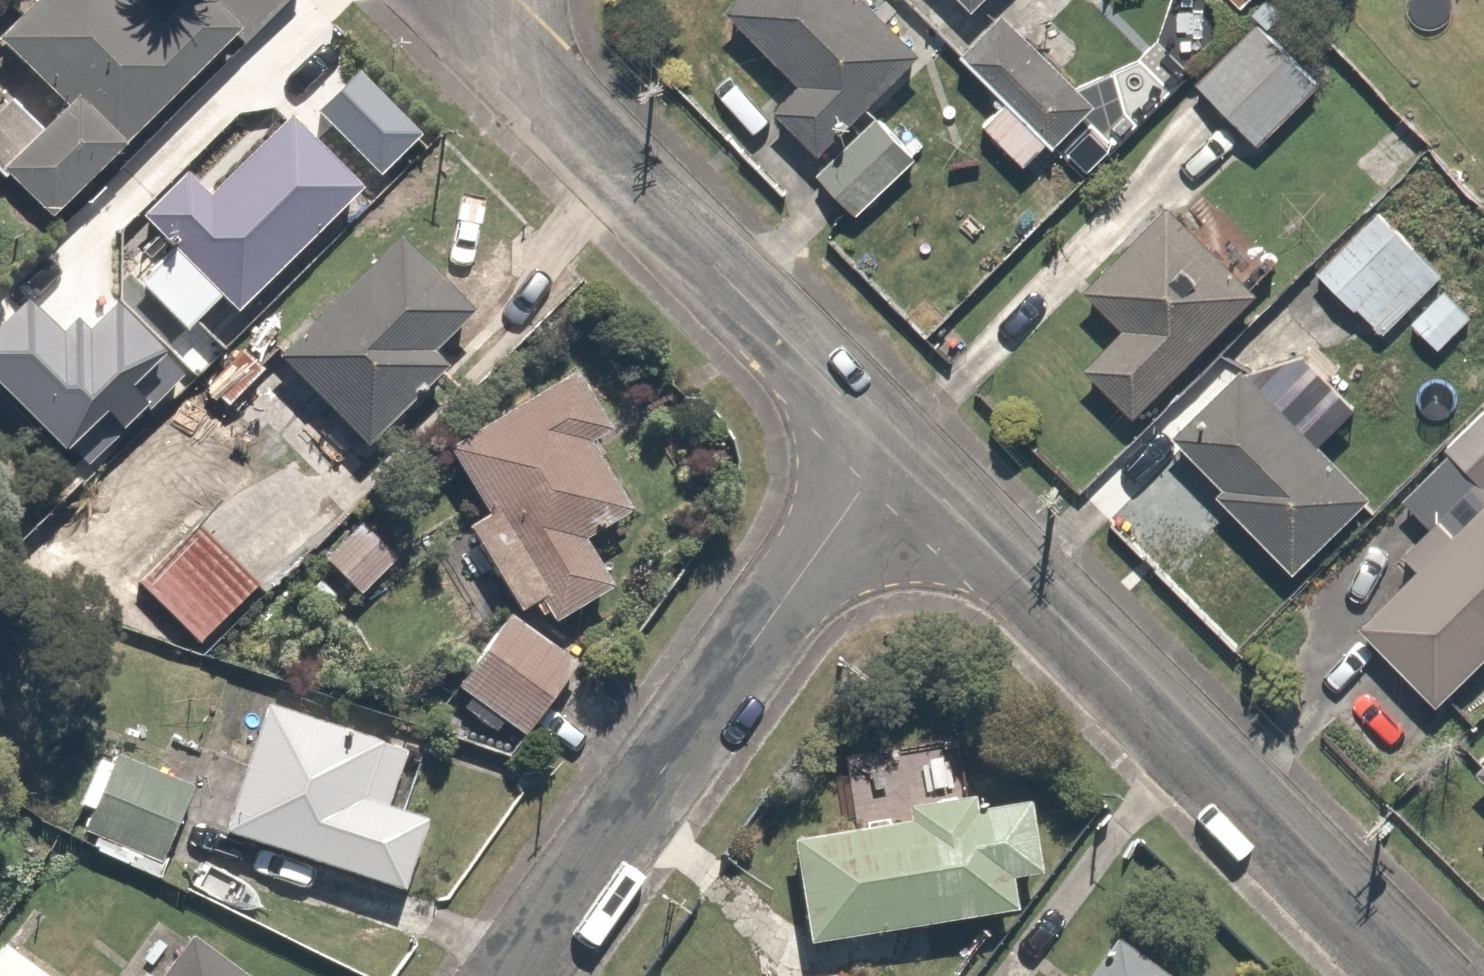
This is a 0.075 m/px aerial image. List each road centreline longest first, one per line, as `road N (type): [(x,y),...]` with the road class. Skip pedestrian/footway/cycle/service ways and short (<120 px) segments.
road 1 (residential): [(894,447),(1419,975)]
road 2 (residential): [(517,975),(894,447)]
road 3 (residential): [(461,0),(894,447)]

